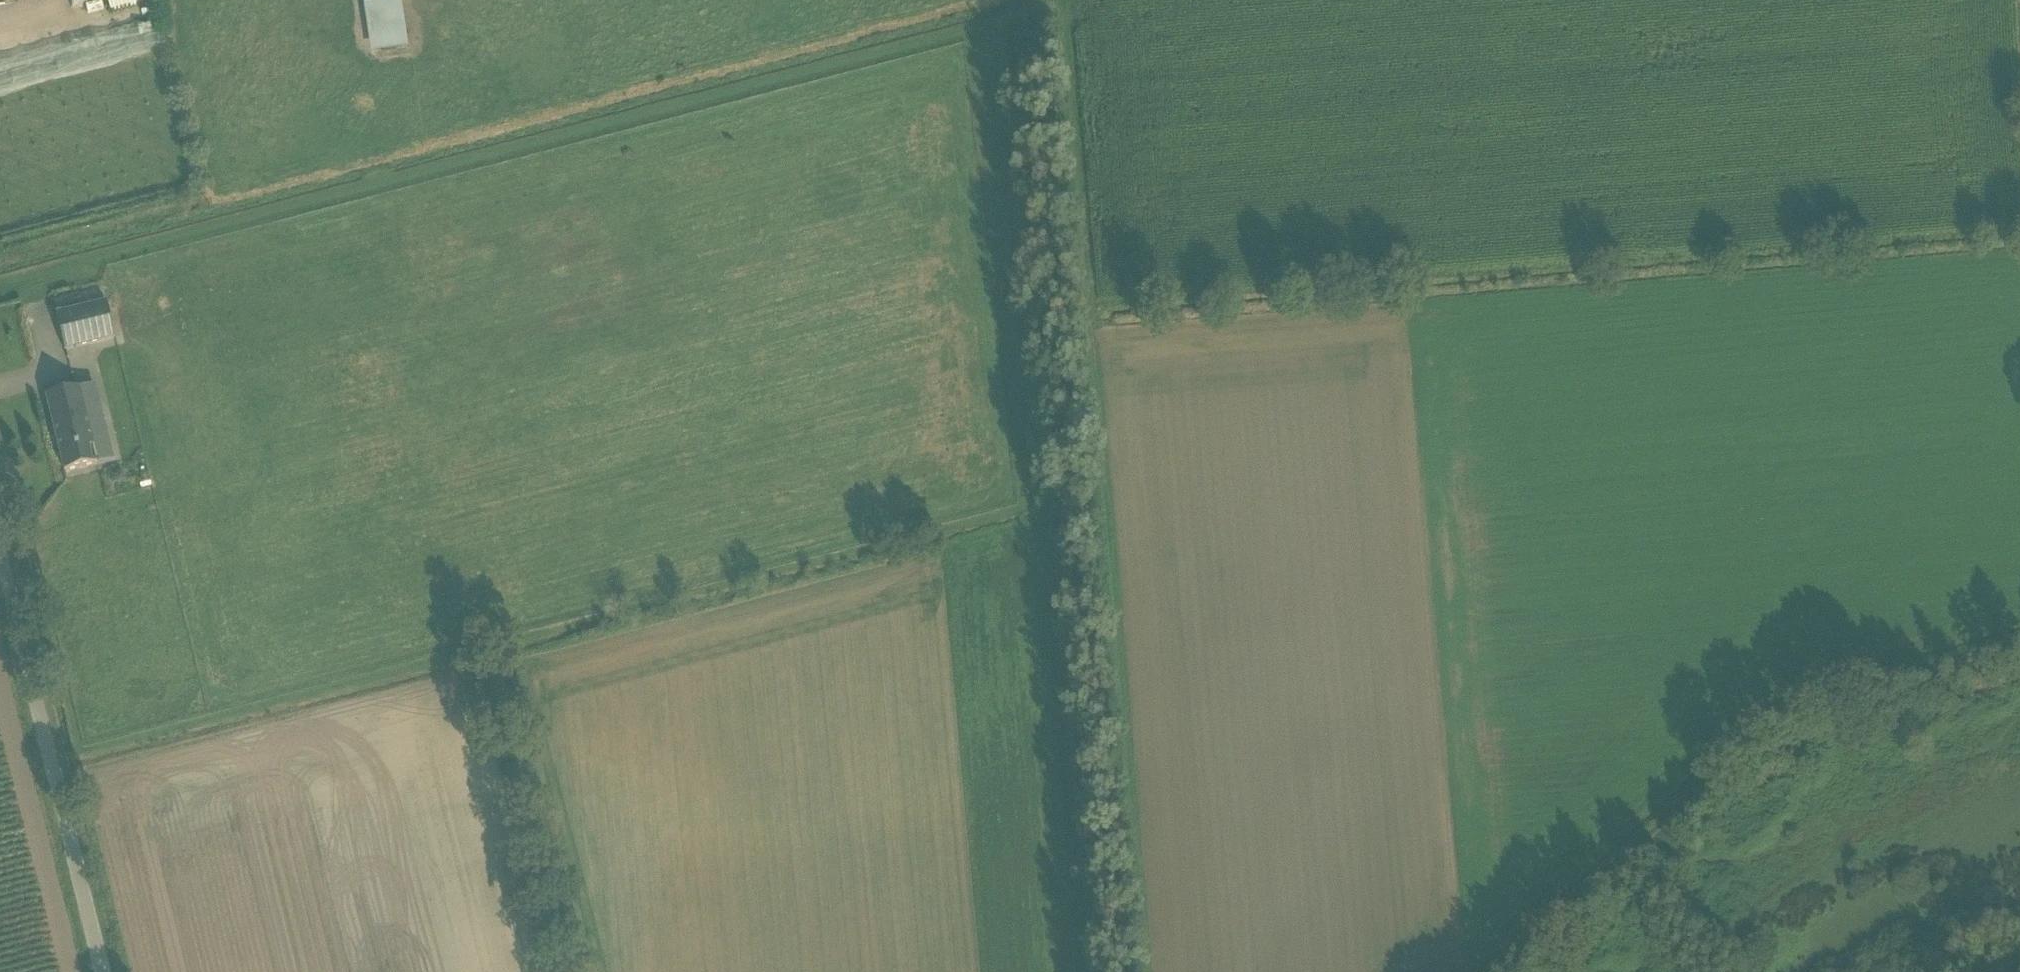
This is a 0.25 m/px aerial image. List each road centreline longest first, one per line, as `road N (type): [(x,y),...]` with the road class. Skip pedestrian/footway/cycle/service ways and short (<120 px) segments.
road 1 (track): [(2019,647),(1846,700),(1781,729),(1515,971)]
road 2 (unclassified): [(102,971),(0,554)]

